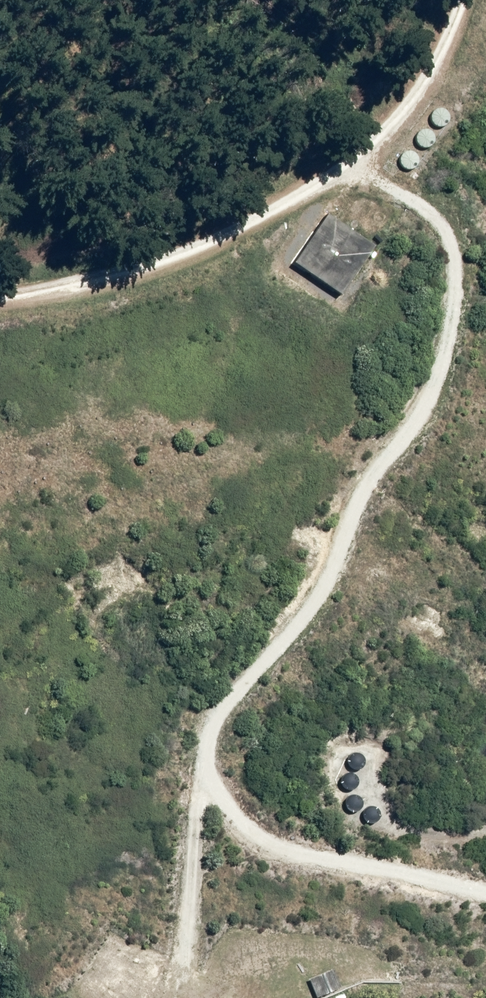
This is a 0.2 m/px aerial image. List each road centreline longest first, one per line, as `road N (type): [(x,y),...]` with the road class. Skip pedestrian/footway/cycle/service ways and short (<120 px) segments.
road 1 (track): [(344,165),(444,229),(455,278),(451,327),(417,419),(377,466),(312,610),(207,731),(211,774),(230,821),(262,846),(485,895)]
road 2 (track): [(0,296),(108,276),(182,252),(301,194),(344,165),(425,82),(463,0)]
road 3 (track): [(178,997),(197,803),(211,774)]
road 4 (track): [(485,833),(407,826),(367,789)]

